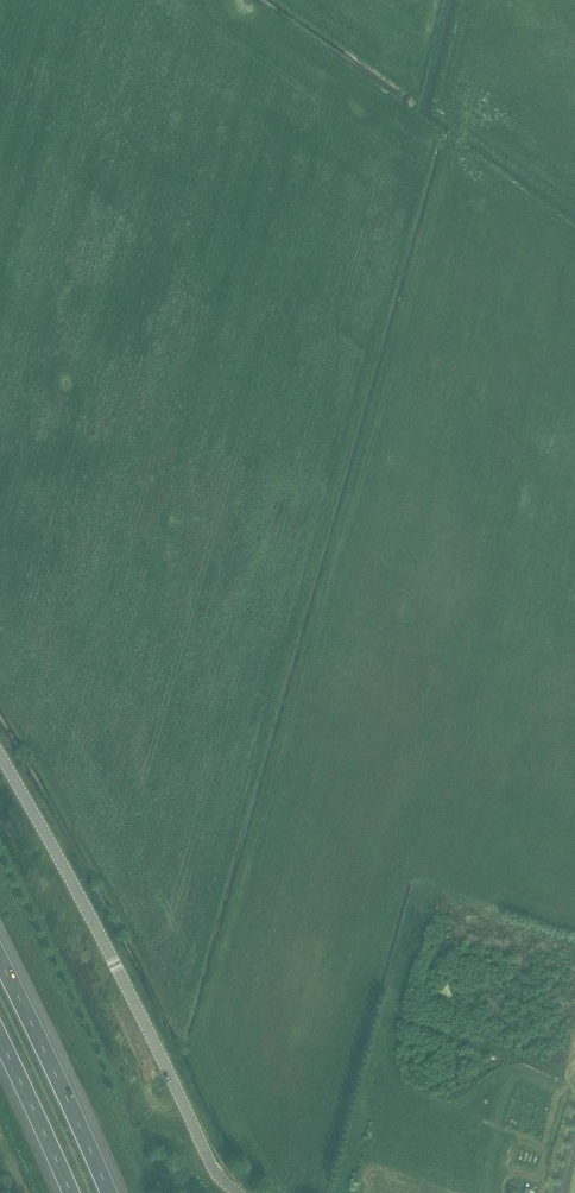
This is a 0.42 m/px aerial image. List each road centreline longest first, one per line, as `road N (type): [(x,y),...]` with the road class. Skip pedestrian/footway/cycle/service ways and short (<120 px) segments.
road 1 (unclassified): [(0,762),(229,1192)]
road 2 (motorway): [(110,1192),(0,958)]
road 3 (motorway): [(0,1041),(70,1192)]

